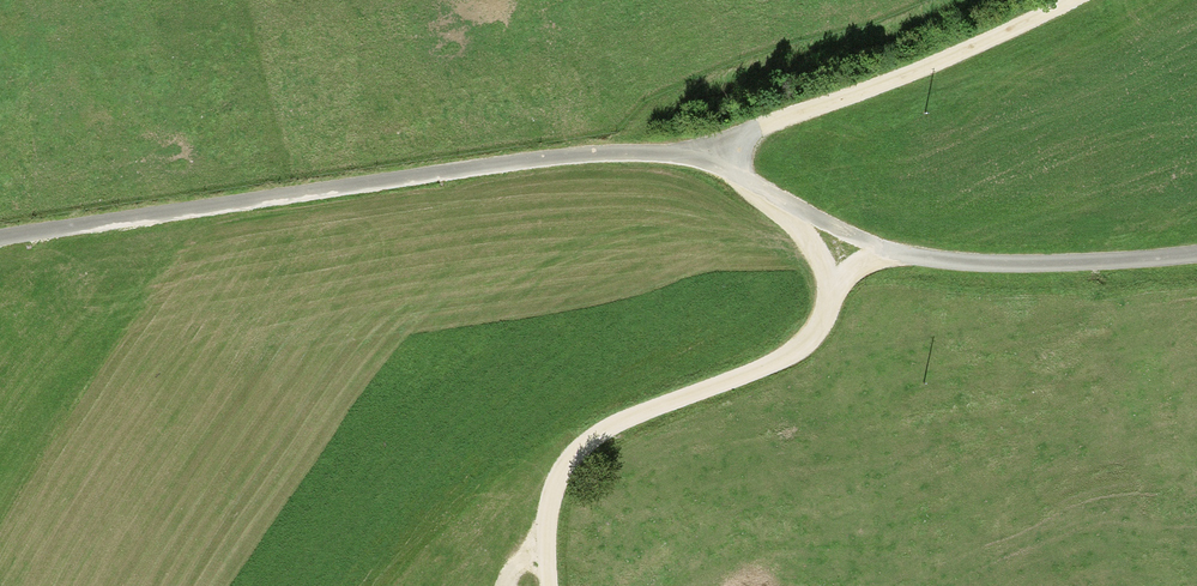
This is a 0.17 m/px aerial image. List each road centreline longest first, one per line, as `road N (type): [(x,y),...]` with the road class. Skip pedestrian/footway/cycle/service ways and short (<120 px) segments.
road 1 (unclassified): [(1196,257),(951,265),(832,230),(717,163),(649,154),(542,158),(0,239)]
road 2 (track): [(787,207),(827,285),(815,324),(782,359),(616,421),(575,457),(547,502),(542,585)]
road 3 (track): [(1074,0),(972,50),(735,141),(717,163)]

